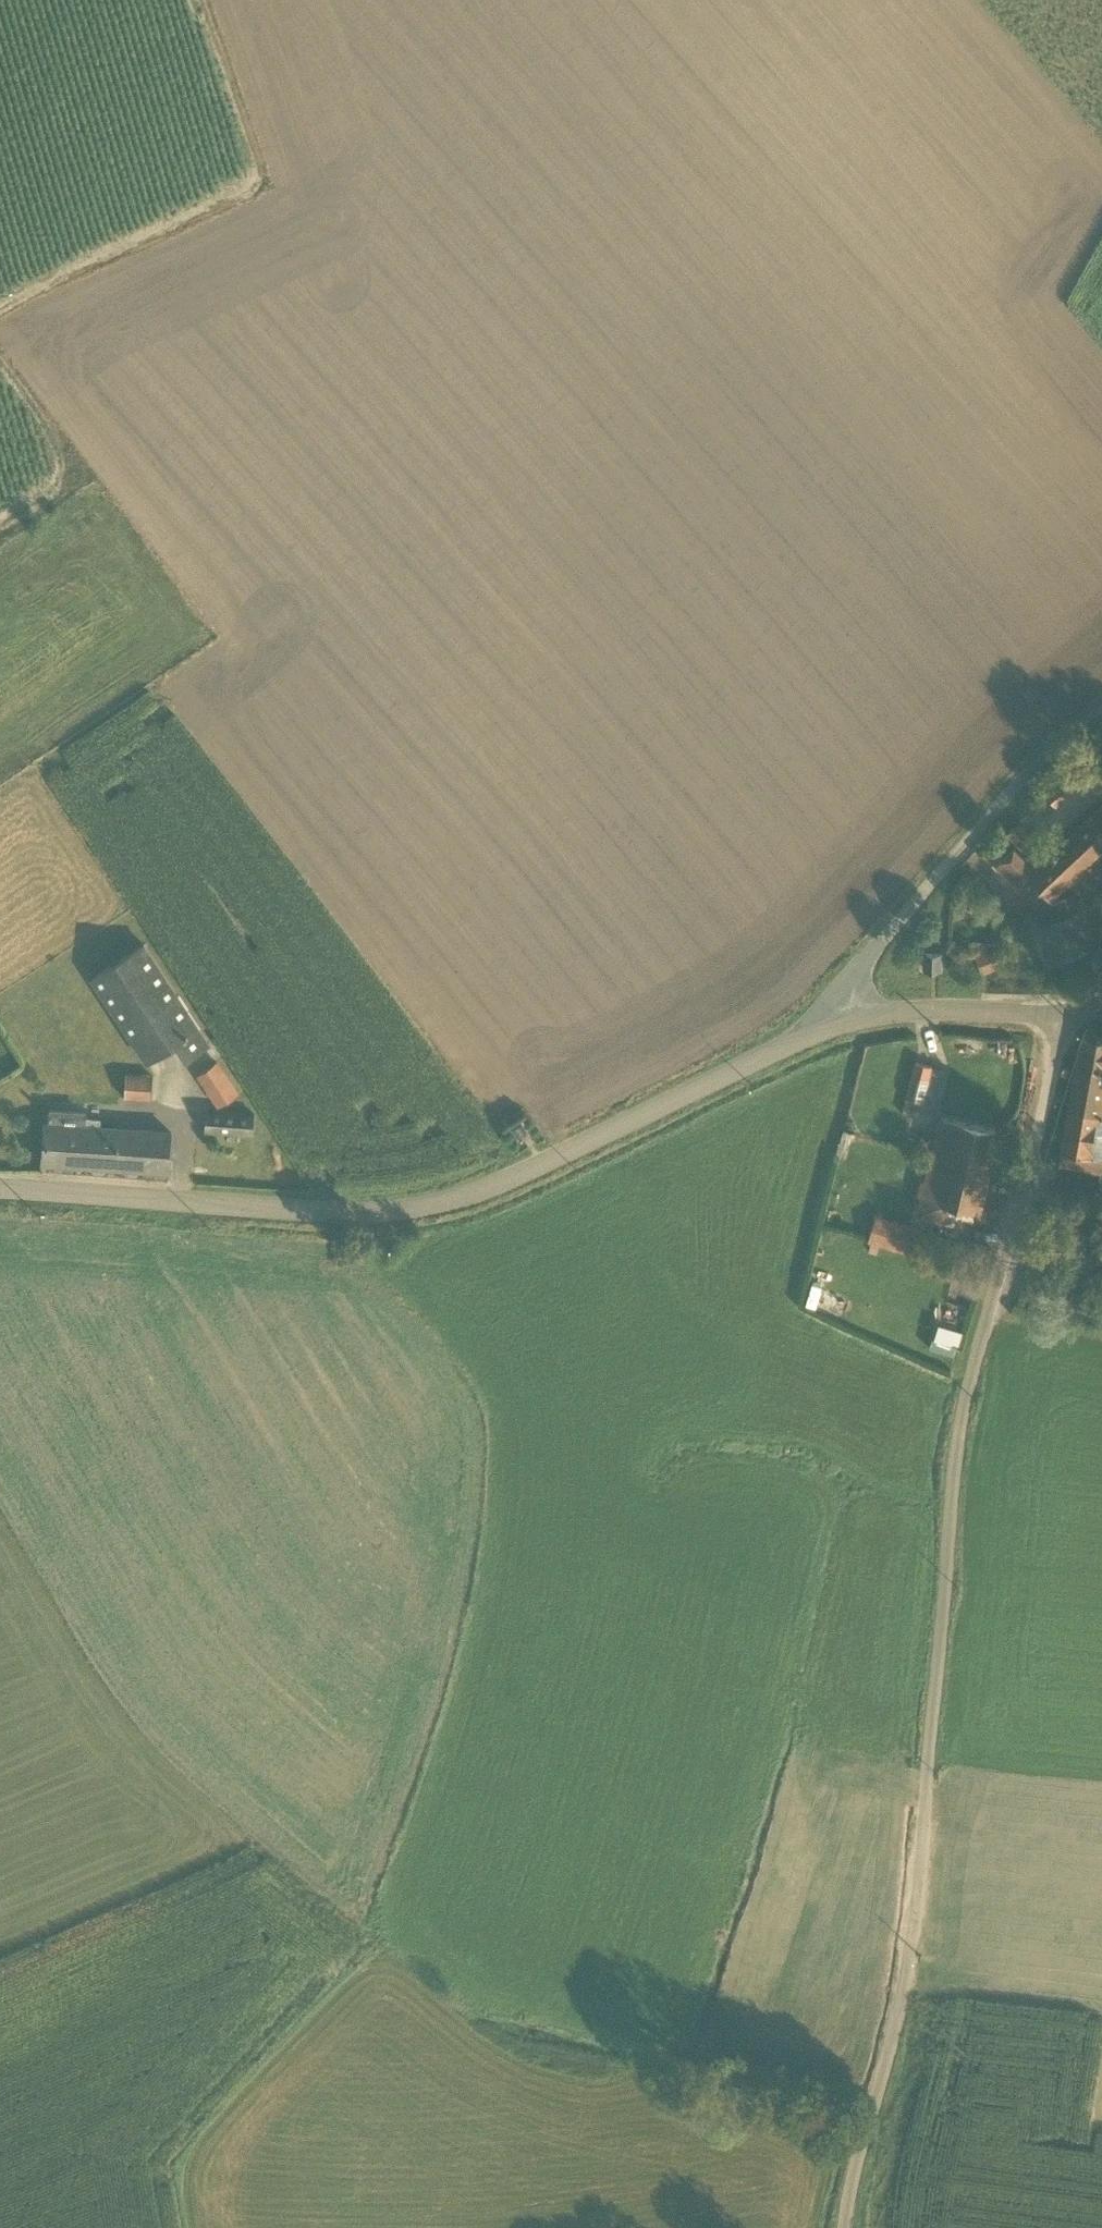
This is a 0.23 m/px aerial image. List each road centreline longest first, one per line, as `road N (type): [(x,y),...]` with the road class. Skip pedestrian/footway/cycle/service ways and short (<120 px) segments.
road 1 (unclassified): [(1064,1011),(955,1455),(904,1990),(857,2157),(846,2227)]
road 2 (unclassified): [(0,1190),(397,1212),(474,1195),(829,1021)]
road 3 (unclassified): [(829,1021),(857,974),(1033,774),(1101,717)]
road 4 (unclassified): [(829,1021),(944,1010),(1064,1011)]

